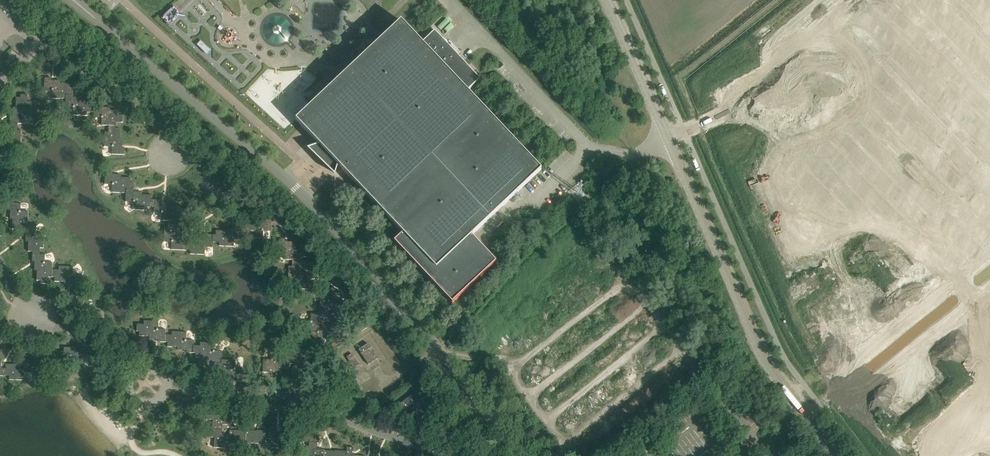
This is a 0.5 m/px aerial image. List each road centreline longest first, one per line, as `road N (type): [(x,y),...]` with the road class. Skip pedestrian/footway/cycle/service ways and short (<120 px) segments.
road 1 (tertiary): [(838,455),(775,372),(744,314),(606,0)]

